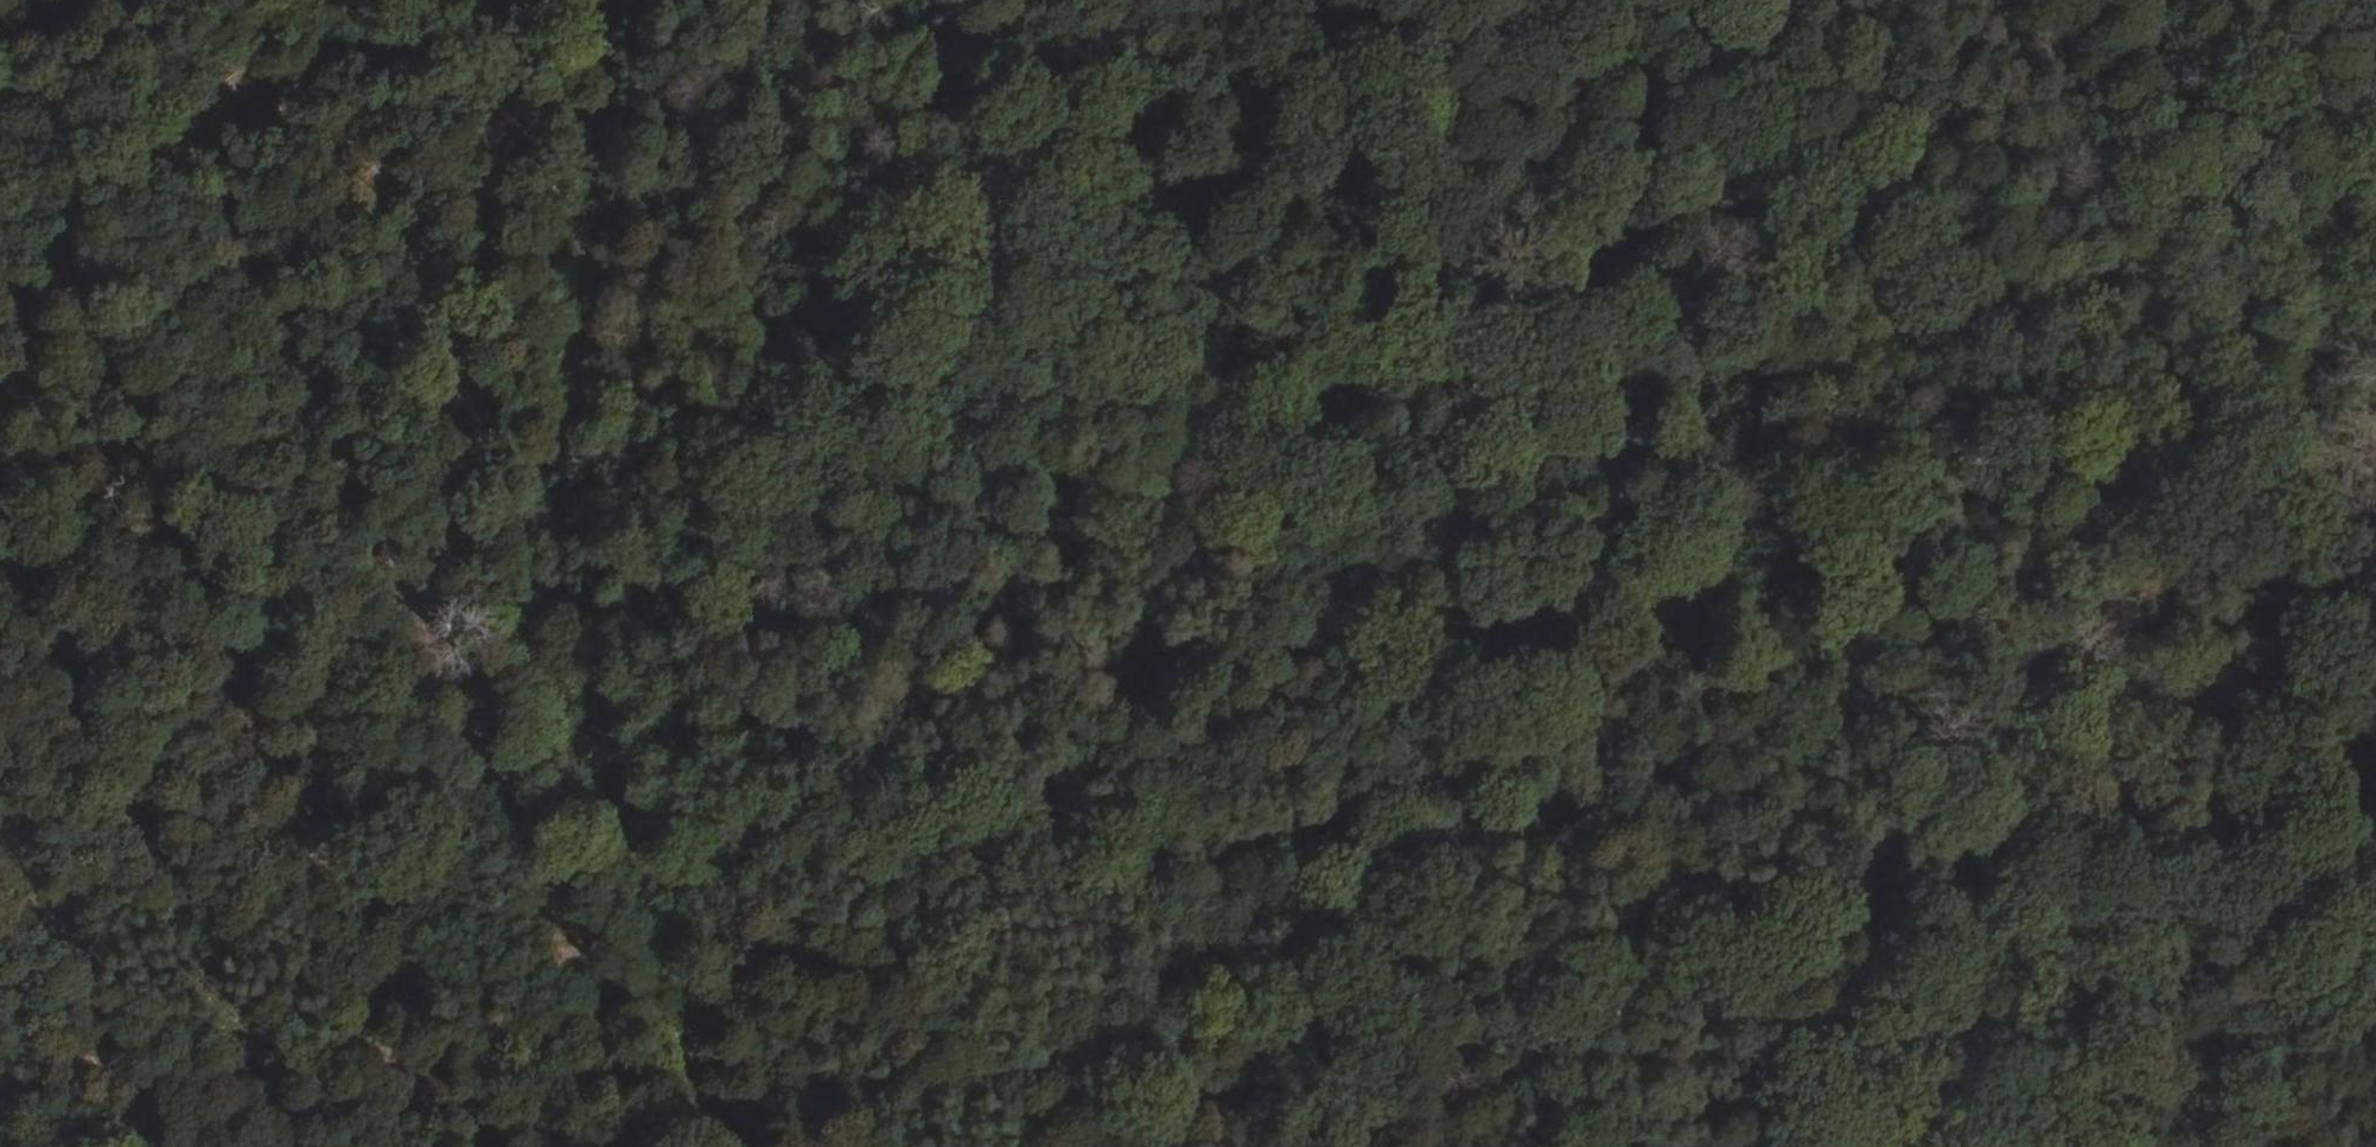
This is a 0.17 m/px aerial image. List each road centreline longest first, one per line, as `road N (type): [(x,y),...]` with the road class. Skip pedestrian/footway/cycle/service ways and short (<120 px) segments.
road 1 (track): [(623,0),(575,383),(570,569),(584,696),(725,1146)]

